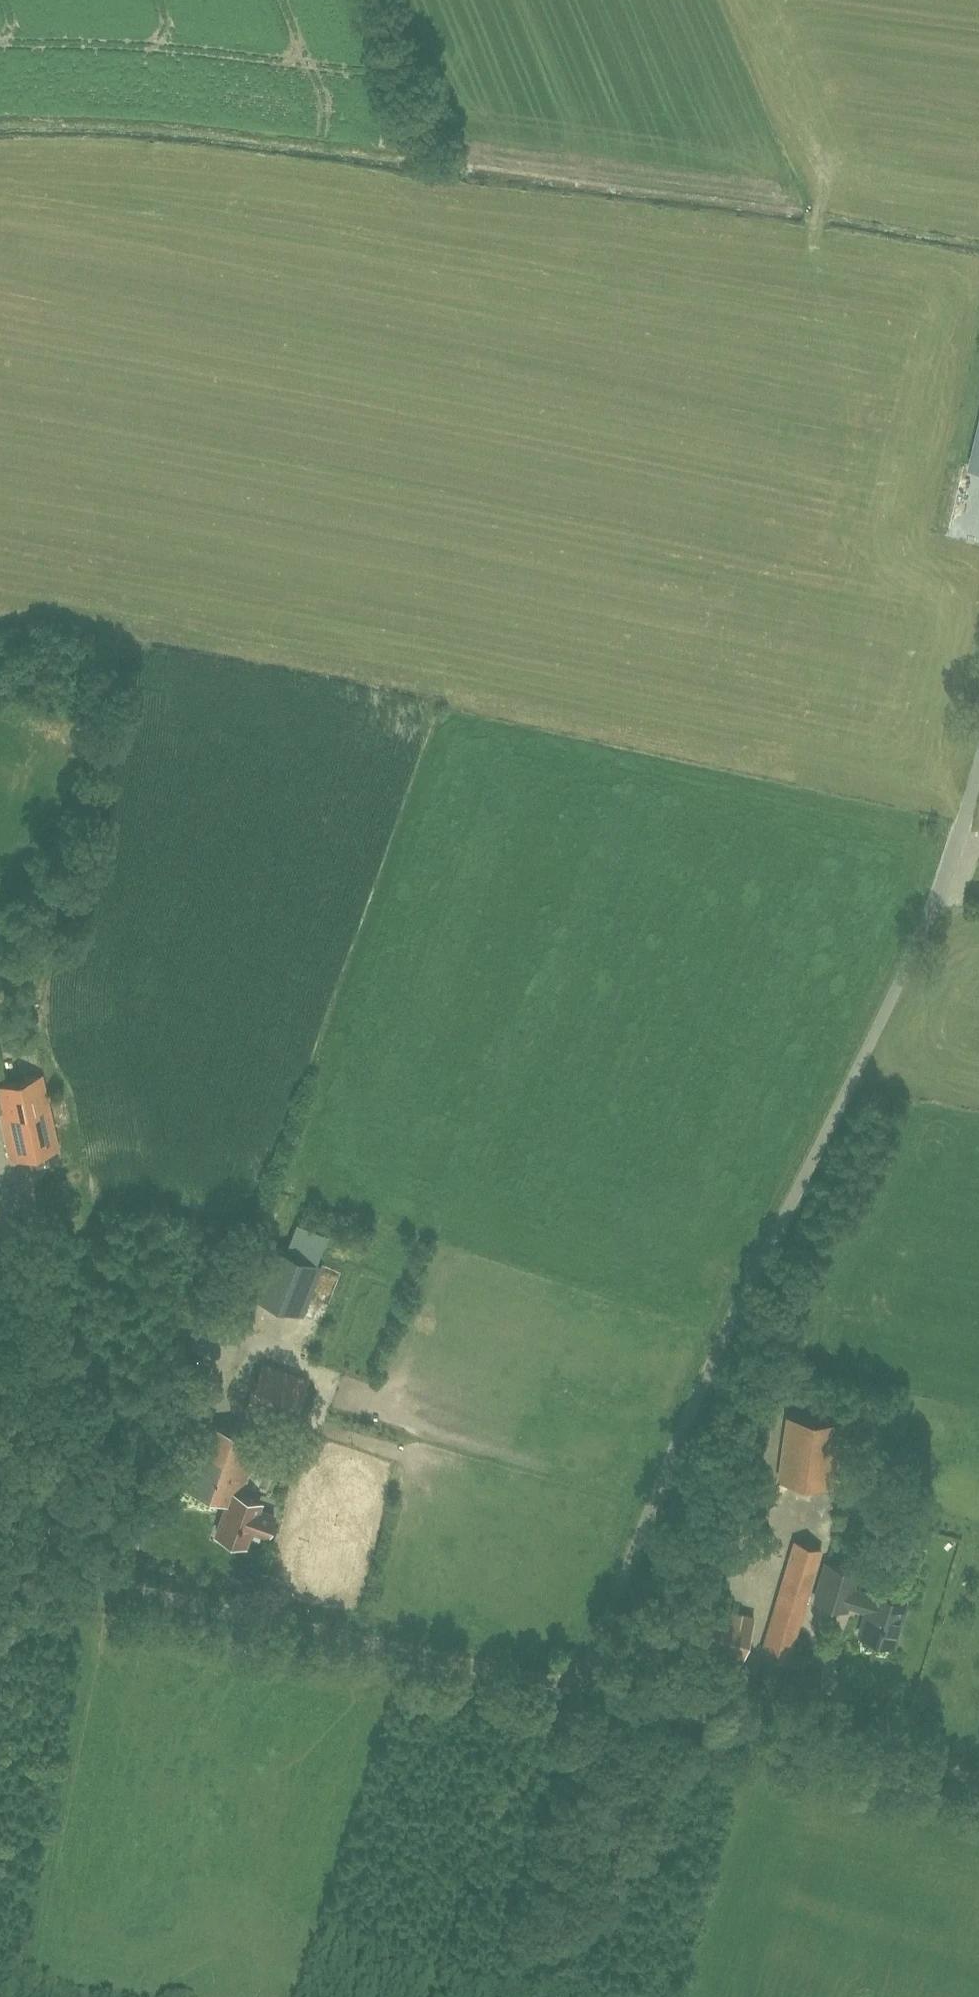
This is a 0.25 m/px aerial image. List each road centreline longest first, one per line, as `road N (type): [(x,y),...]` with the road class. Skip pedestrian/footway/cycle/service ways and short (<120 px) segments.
road 1 (unclassified): [(575,1694),(704,1371),(957,862),(978,785)]
road 2 (unclassified): [(0,1584),(575,1694)]
road 3 (unclassified): [(978,1780),(575,1694)]

